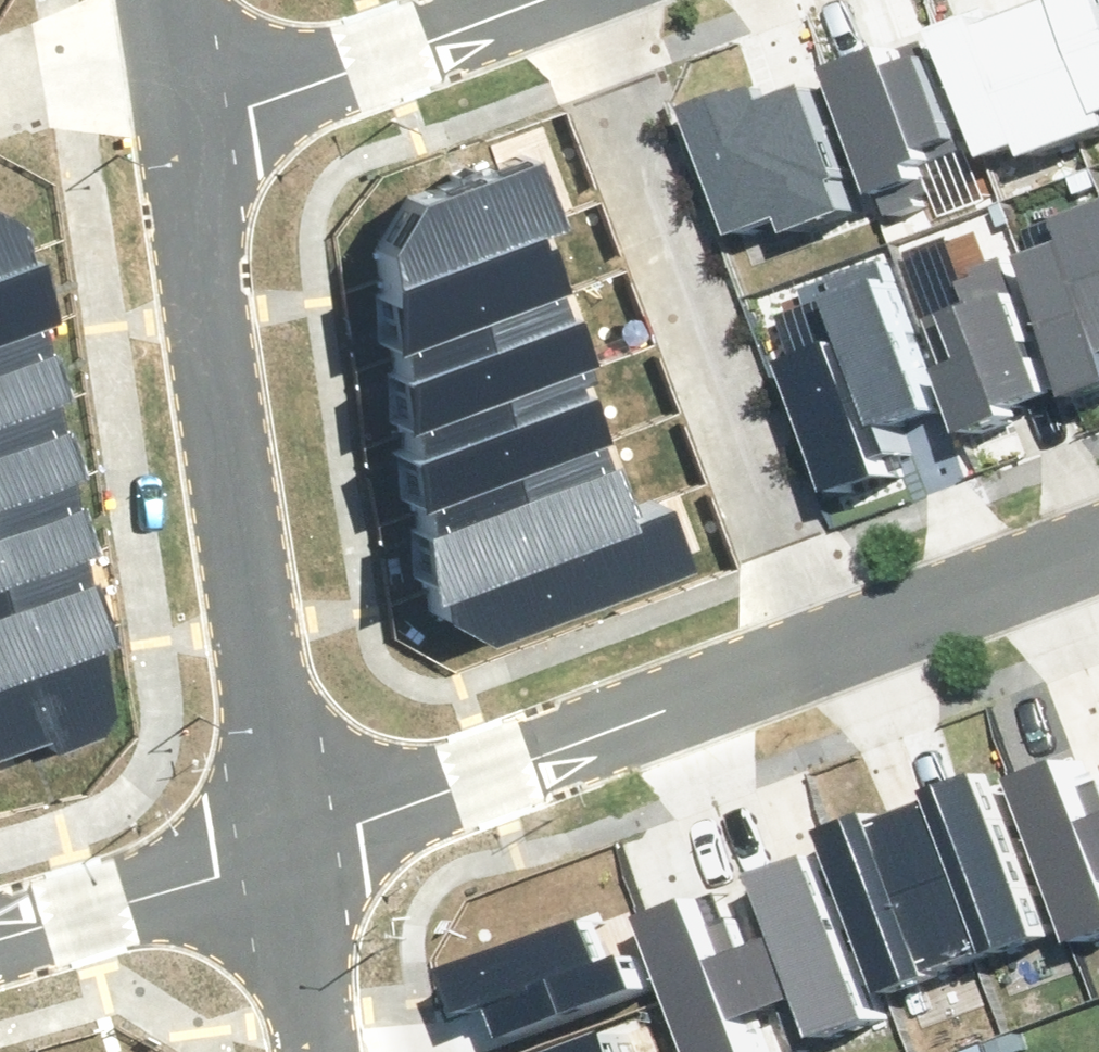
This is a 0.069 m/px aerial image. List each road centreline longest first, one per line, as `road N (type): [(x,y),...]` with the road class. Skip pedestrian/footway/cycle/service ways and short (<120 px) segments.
road 1 (residential): [(273,852),(157,126)]
road 2 (residential): [(570,0),(821,649)]
road 3 (residential): [(273,852),(821,649)]
road 4 (residential): [(157,126),(438,44),(553,0)]
road 5 (residential): [(821,649),(1098,543)]
road 6 (residential): [(0,952),(273,852)]
road 7 (residential): [(316,1051),(273,852)]
road 8 (residential): [(150,61),(0,109)]

